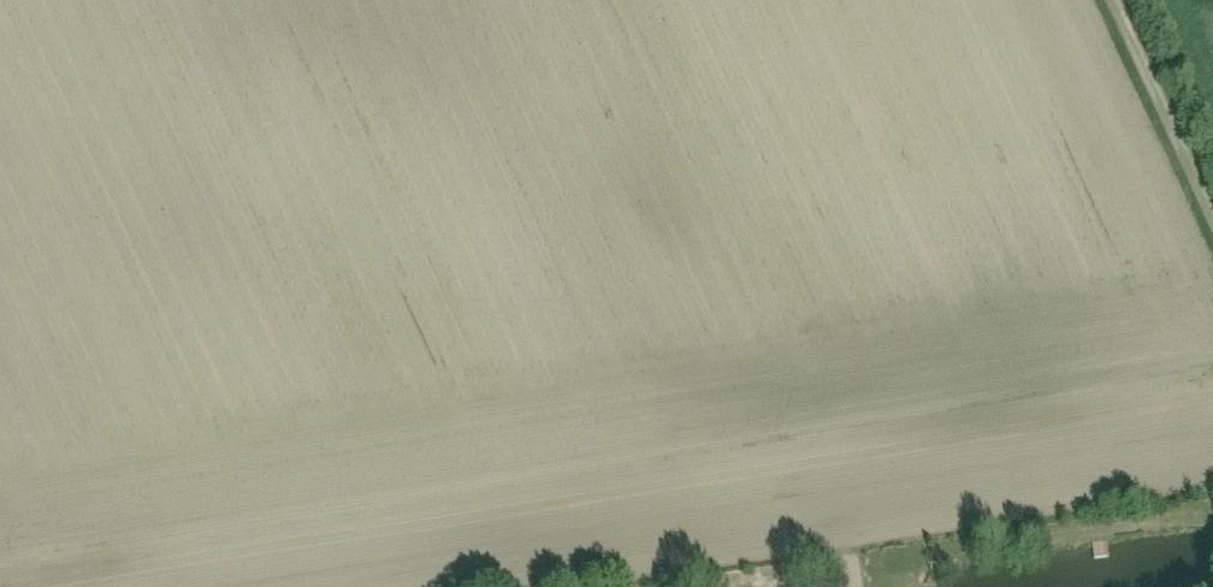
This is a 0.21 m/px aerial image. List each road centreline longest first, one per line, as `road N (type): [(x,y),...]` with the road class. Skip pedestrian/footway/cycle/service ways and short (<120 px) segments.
road 1 (track): [(1212,219),(1112,0)]

